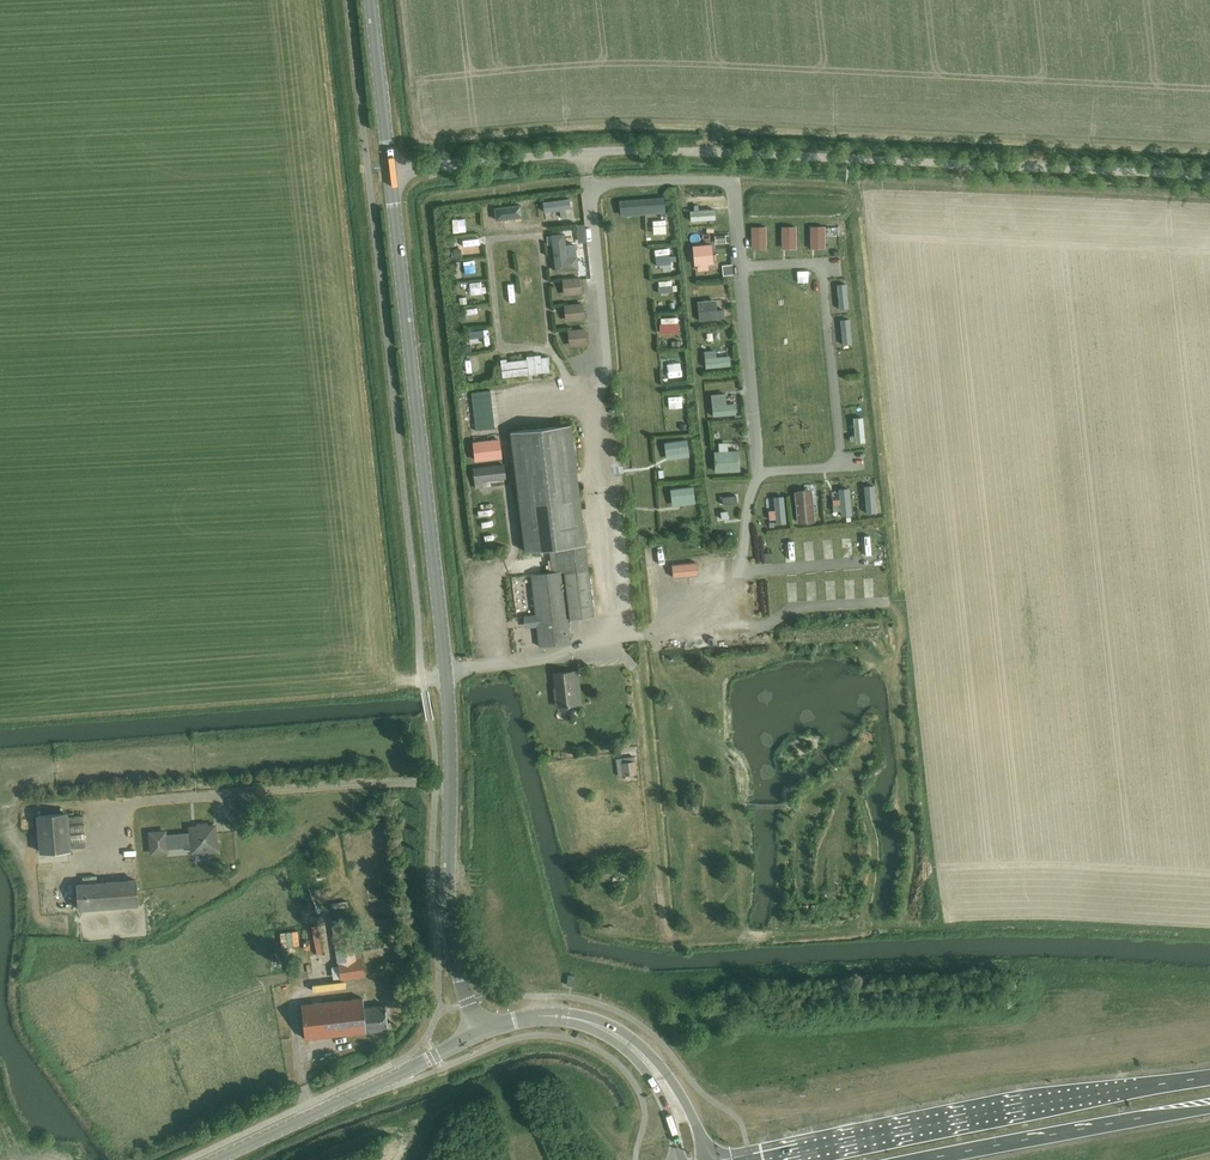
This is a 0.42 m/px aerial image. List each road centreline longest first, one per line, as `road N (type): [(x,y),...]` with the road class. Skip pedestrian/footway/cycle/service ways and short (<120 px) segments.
road 1 (tertiary): [(479,1032),(451,930),(445,675),(389,169)]
road 2 (unclassified): [(389,169),(658,150),(1209,176)]
road 3 (trunk): [(1209,1079),(757,1159)]
road 4 (secondary): [(217,1159),(479,1032)]
road 5 (trunk): [(925,1159),(1209,1109)]
road 6 (secondary): [(675,1106),(644,1059),(592,1023),(542,1016),(479,1032)]
road 7 (tertiary): [(389,169),(370,0)]

